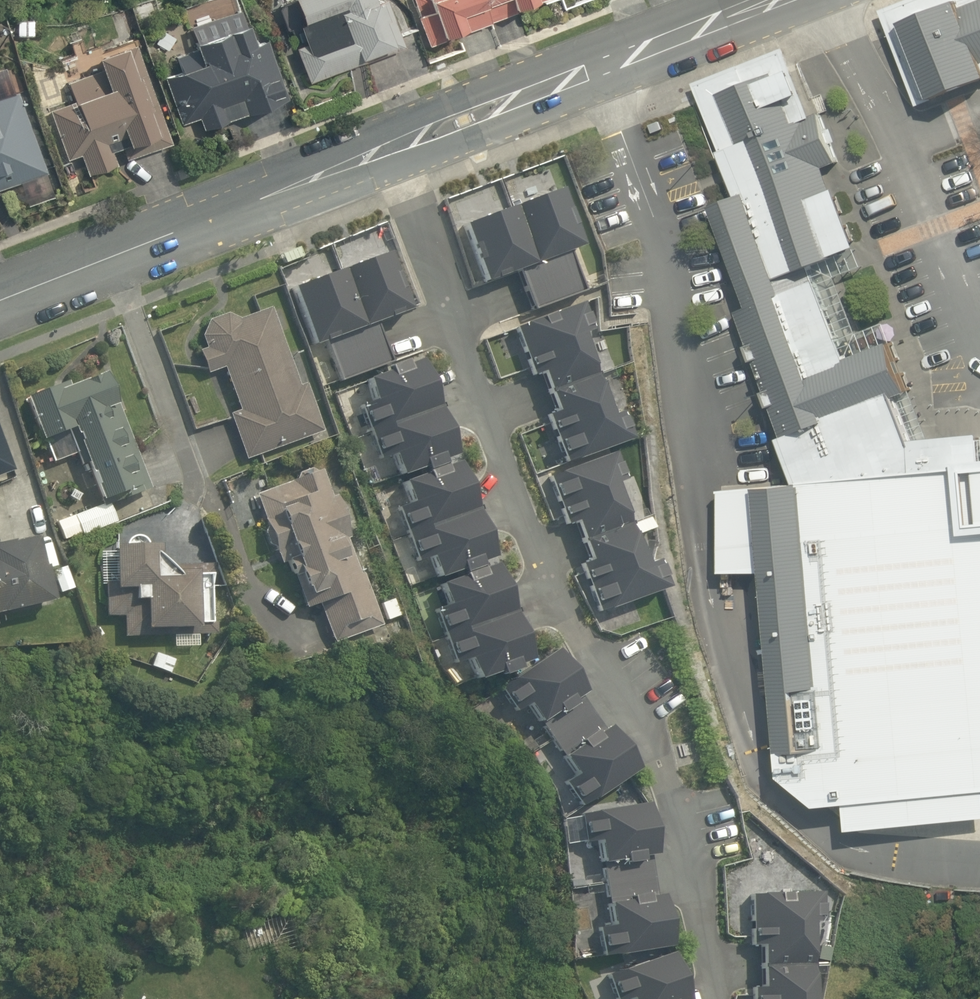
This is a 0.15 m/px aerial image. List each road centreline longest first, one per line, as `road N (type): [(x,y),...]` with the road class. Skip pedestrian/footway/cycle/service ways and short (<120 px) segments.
road 1 (tertiary): [(767,0),(0,301)]

